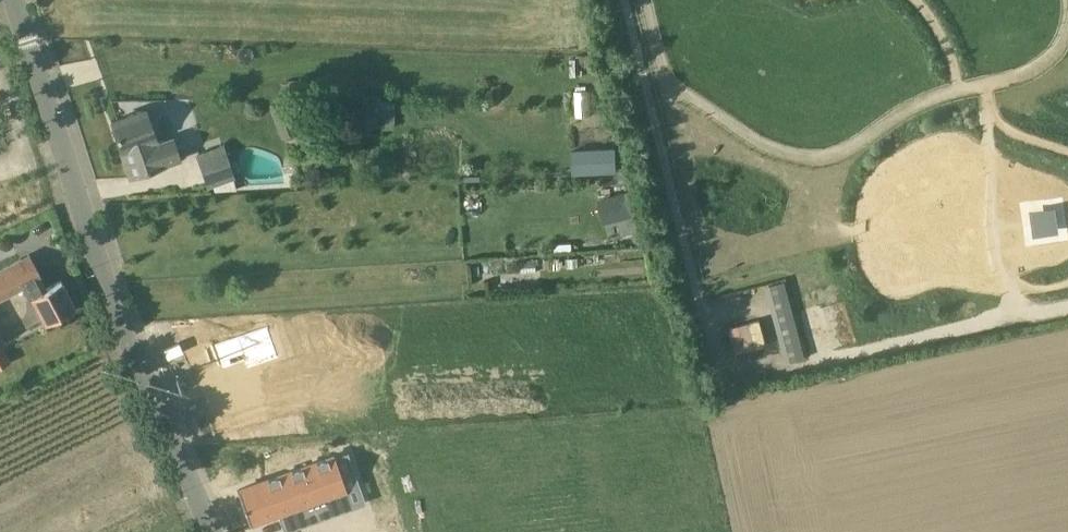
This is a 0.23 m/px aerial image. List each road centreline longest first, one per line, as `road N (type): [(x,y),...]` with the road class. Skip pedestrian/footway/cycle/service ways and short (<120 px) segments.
road 1 (track): [(1067,21),(1031,74),(945,96),(830,158),(790,157),(663,85),(640,0)]
road 2 (residential): [(213,531),(44,108)]

